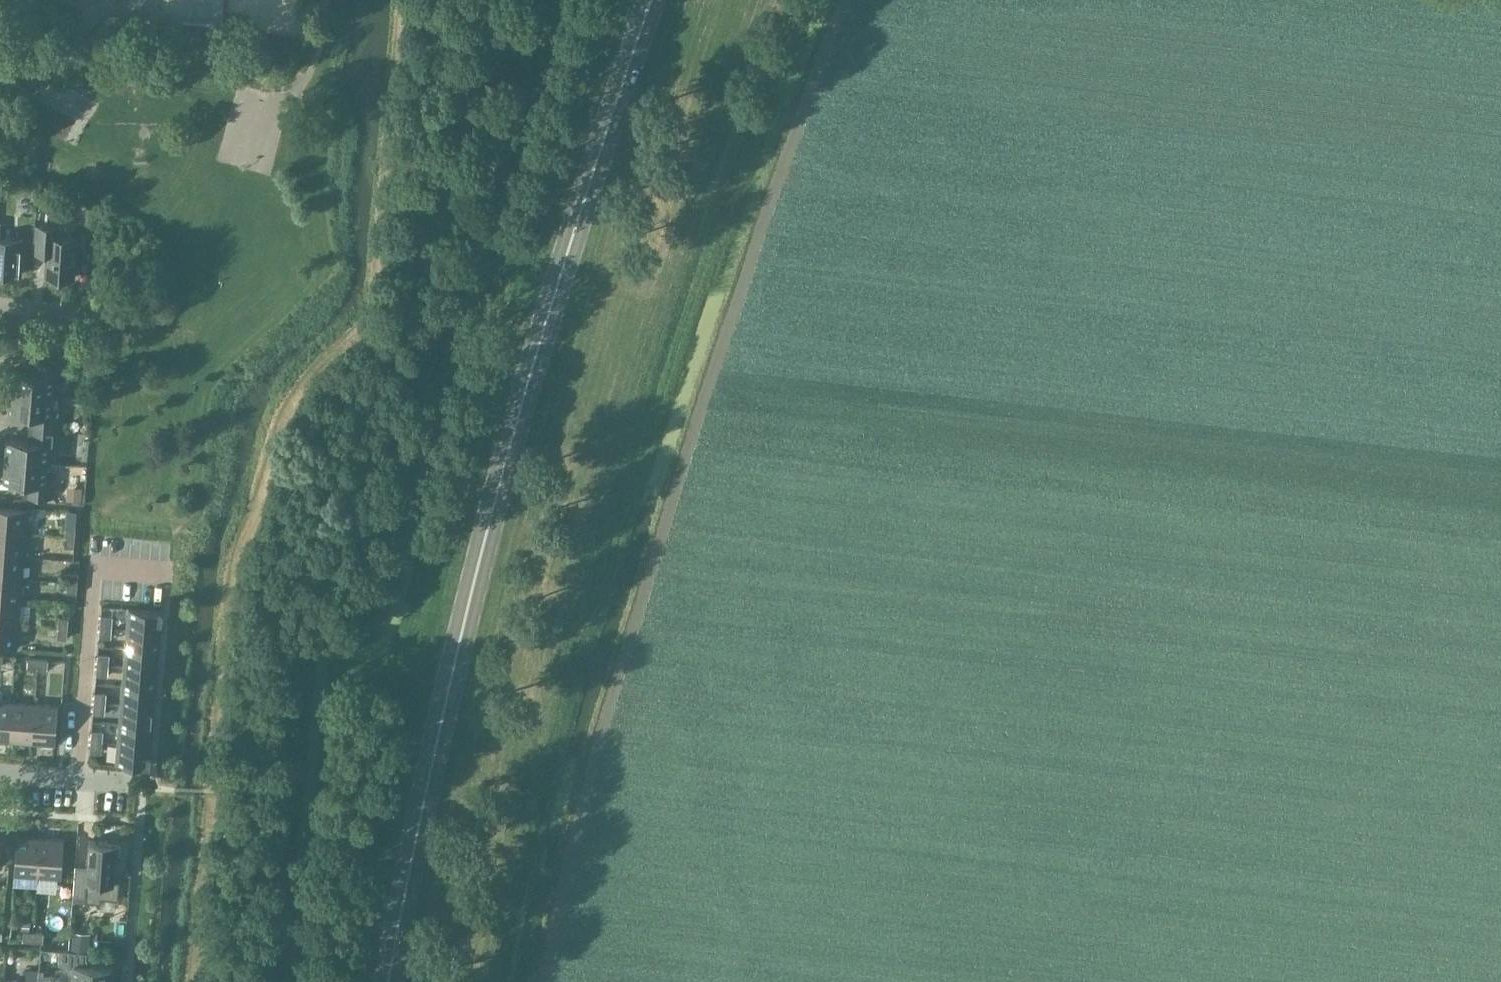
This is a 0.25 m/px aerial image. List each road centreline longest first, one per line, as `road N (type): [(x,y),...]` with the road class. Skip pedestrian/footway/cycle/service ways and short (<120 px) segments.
road 1 (primary): [(387,981),(462,625),(529,378),(654,0)]

